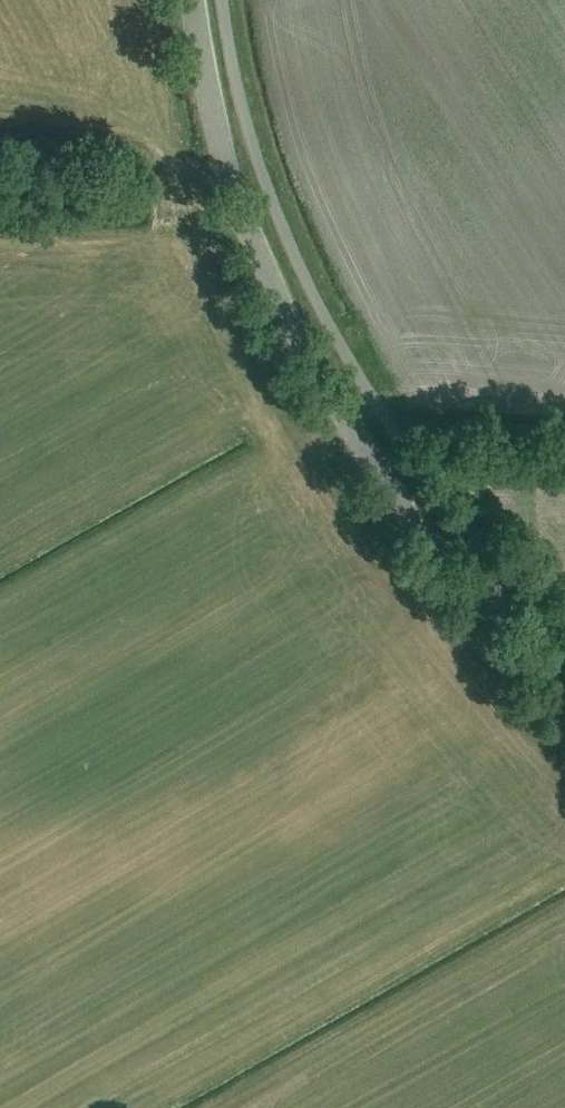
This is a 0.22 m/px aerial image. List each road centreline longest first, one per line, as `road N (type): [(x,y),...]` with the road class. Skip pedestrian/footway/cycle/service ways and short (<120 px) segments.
road 1 (tertiary): [(564,696),(407,507),(297,346),(221,142),(196,0)]

